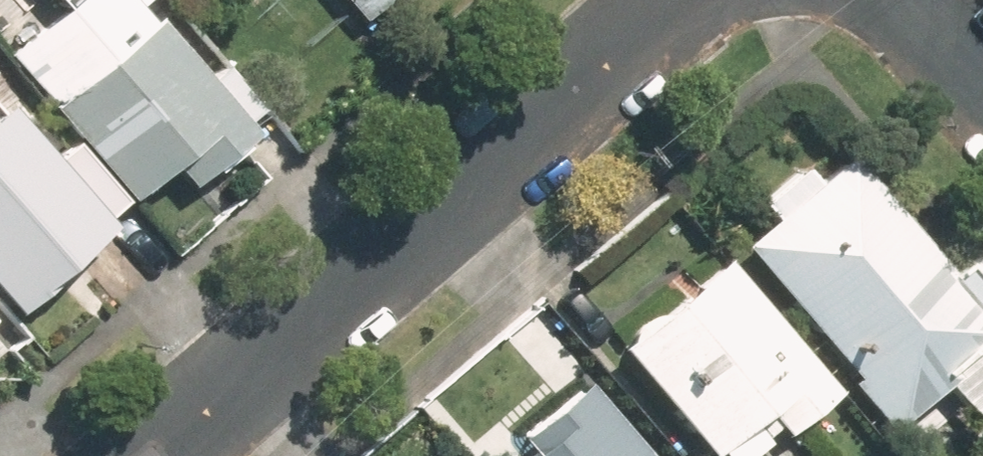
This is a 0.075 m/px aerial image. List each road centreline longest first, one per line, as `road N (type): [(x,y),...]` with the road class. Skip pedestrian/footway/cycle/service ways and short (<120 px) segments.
road 1 (residential): [(690,0),(159,455)]

